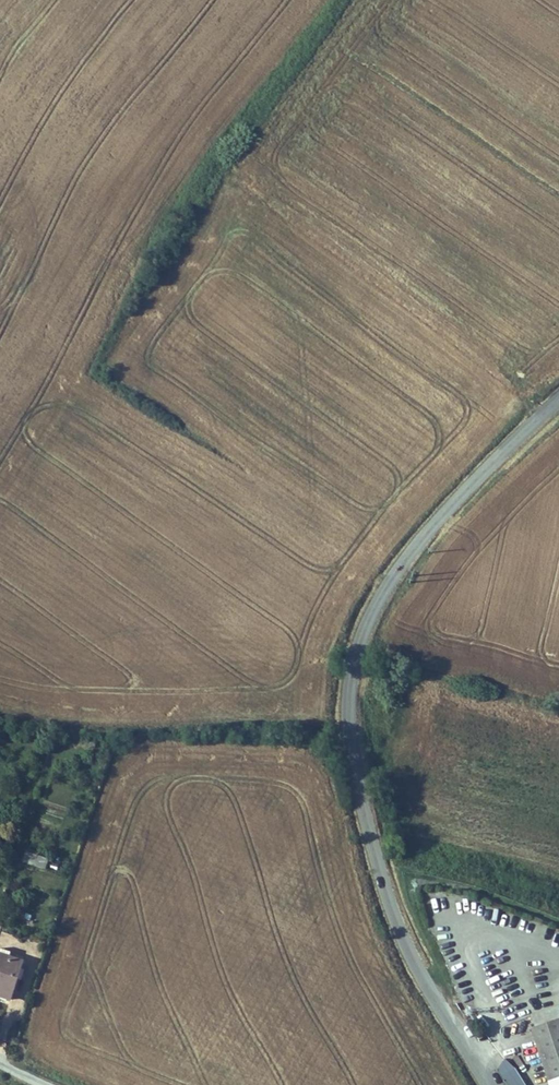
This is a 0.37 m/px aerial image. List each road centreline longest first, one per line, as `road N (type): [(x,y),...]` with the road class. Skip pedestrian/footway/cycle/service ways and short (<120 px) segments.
road 1 (tertiary): [(558,400),(407,558),(369,622),(349,683),(359,791),(396,922),(488,1084)]

